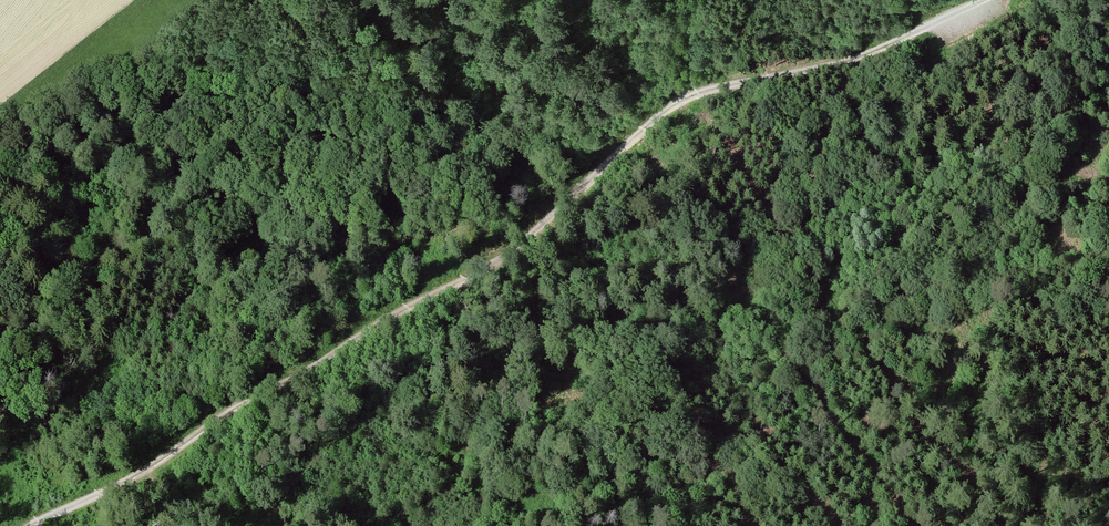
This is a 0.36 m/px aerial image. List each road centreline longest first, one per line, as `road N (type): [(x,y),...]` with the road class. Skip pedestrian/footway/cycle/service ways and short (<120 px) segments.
road 1 (track): [(976,0),(865,53),(678,98),(498,262),(248,399),(135,477),(23,525)]
road 2 (track): [(295,202),(363,153),(479,100),(659,60),(751,80)]

